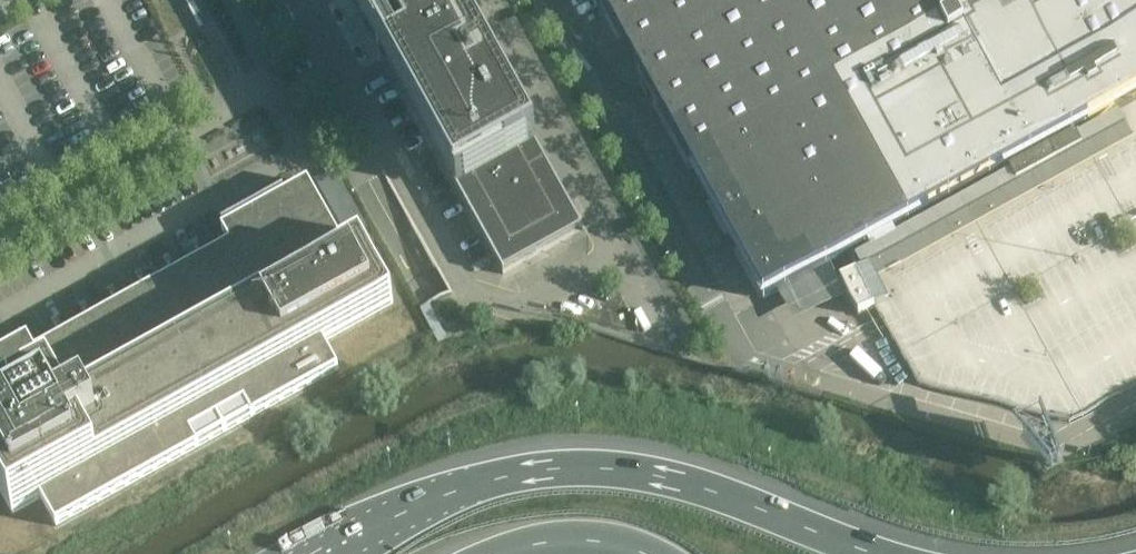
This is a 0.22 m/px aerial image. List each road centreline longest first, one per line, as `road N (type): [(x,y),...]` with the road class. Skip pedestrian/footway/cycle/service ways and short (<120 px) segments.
road 1 (motorway): [(879,553),(696,485),(595,467),(482,482),(408,508),(323,553)]
road 2 (motorway): [(496,553),(560,539),(650,553)]

